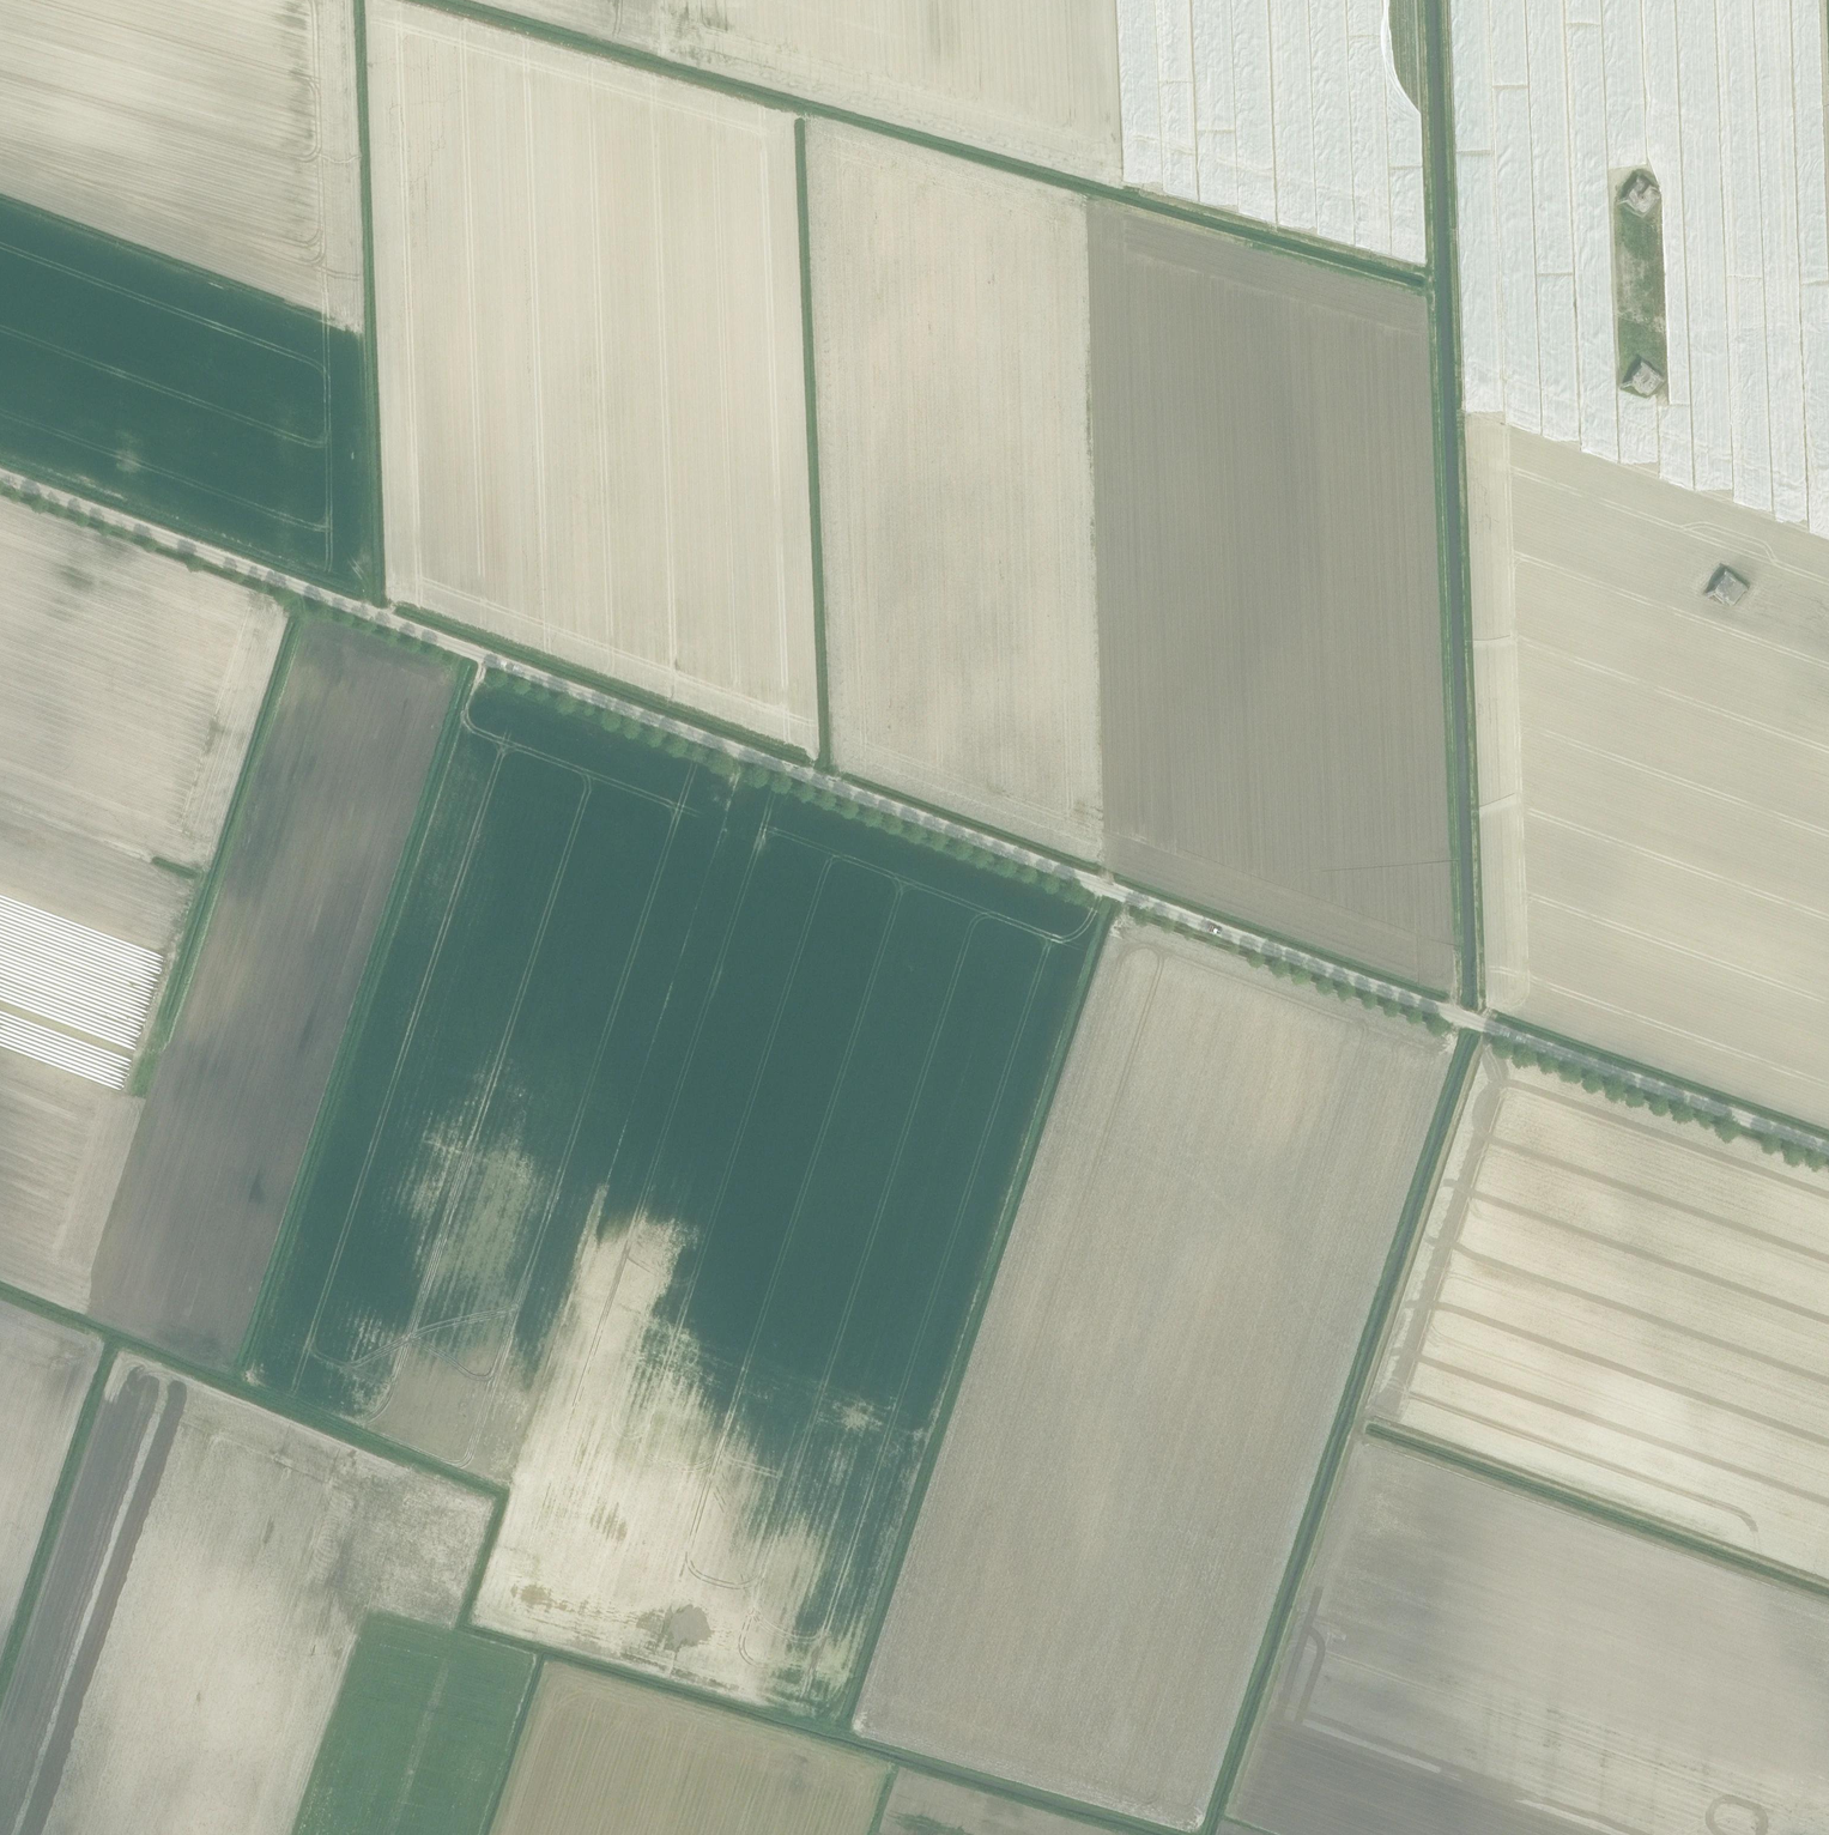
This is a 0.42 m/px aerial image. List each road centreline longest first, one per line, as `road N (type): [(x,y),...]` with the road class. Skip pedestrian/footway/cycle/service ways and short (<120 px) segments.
road 1 (unclassified): [(1828,1147),(0,478)]

